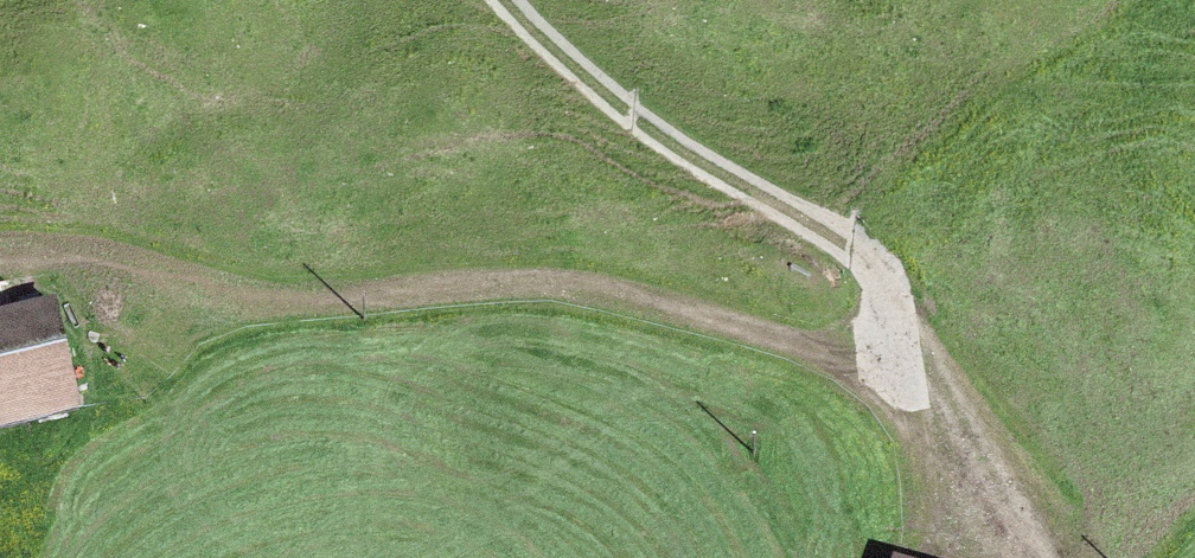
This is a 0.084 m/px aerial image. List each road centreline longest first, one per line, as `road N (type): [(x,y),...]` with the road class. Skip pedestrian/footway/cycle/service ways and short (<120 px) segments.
road 1 (track): [(888,367),(633,297),(562,290),(135,304),(59,282),(0,281)]
road 2 (track): [(505,0),(673,150),(870,260),(888,367)]
road 3 (track): [(888,367),(1044,557)]

